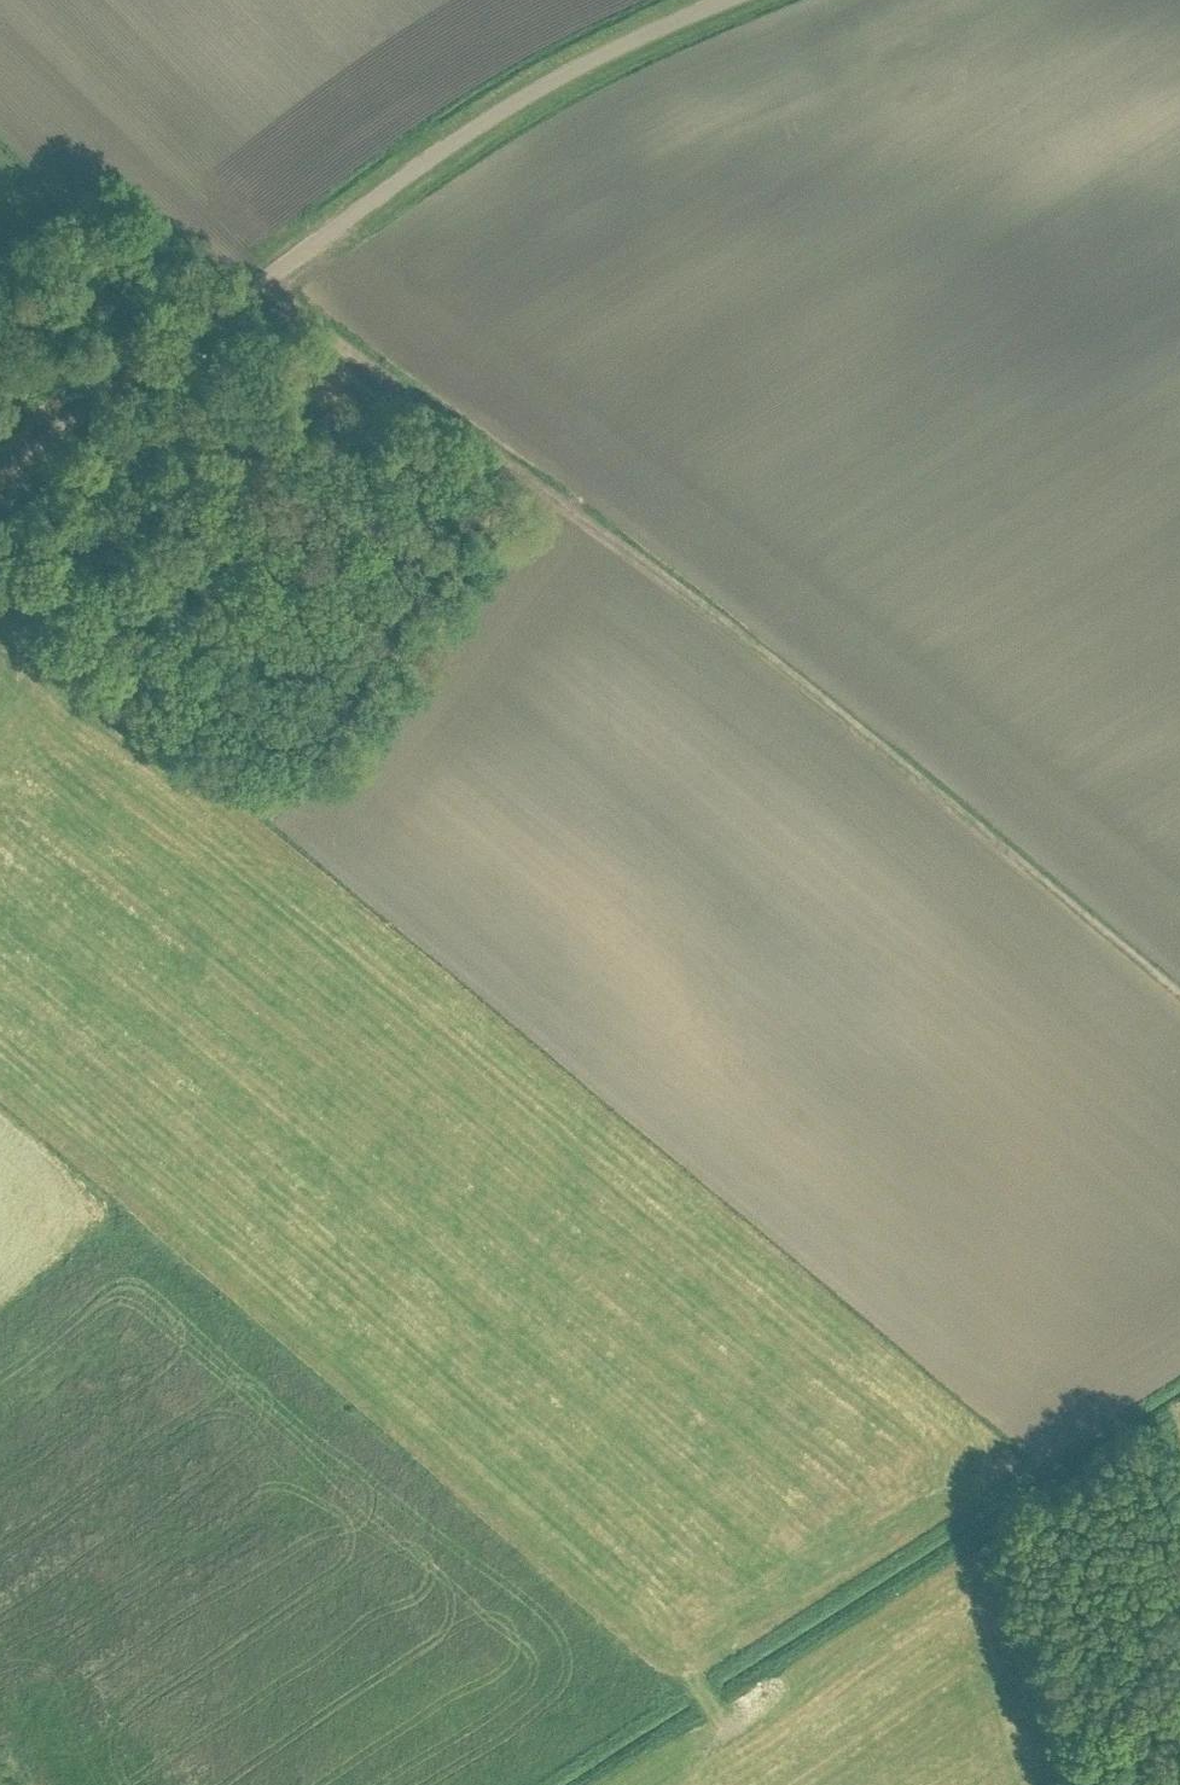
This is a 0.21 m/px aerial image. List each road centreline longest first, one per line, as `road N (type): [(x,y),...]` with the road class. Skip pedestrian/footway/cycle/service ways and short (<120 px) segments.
road 1 (track): [(262,280),(886,751),(1179,999)]
road 2 (unclassified): [(0,473),(481,122),(595,57),(728,0)]

